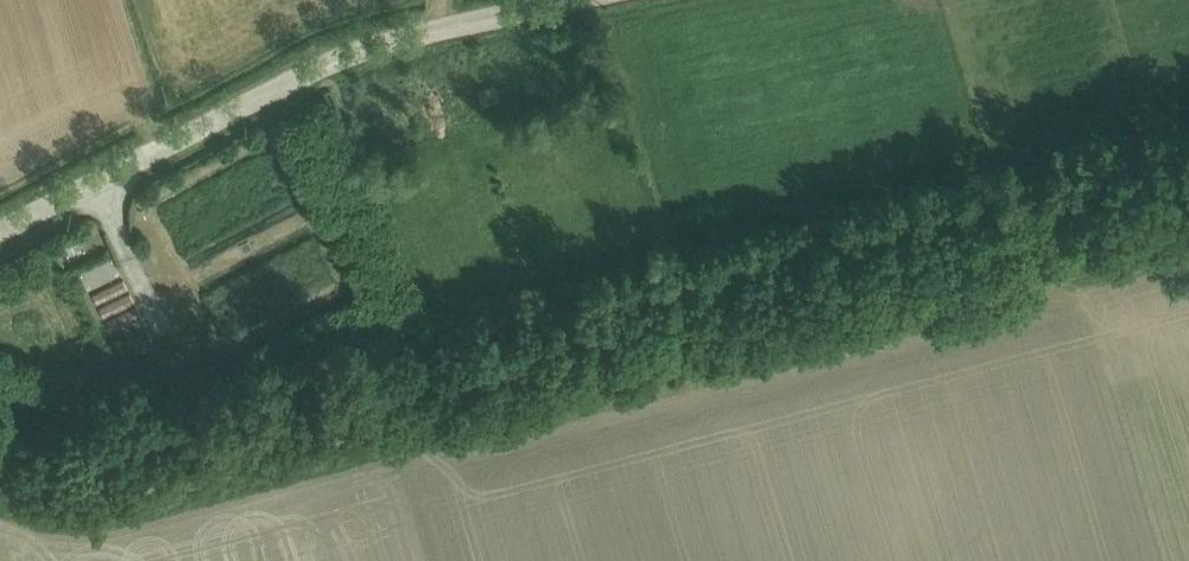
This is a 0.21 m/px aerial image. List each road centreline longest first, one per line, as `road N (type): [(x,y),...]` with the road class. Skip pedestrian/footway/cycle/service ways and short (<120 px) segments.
road 1 (track): [(0,493),(70,510),(114,506),(1188,215)]
road 2 (tertiary): [(587,0),(473,23),(342,64),(0,236)]

